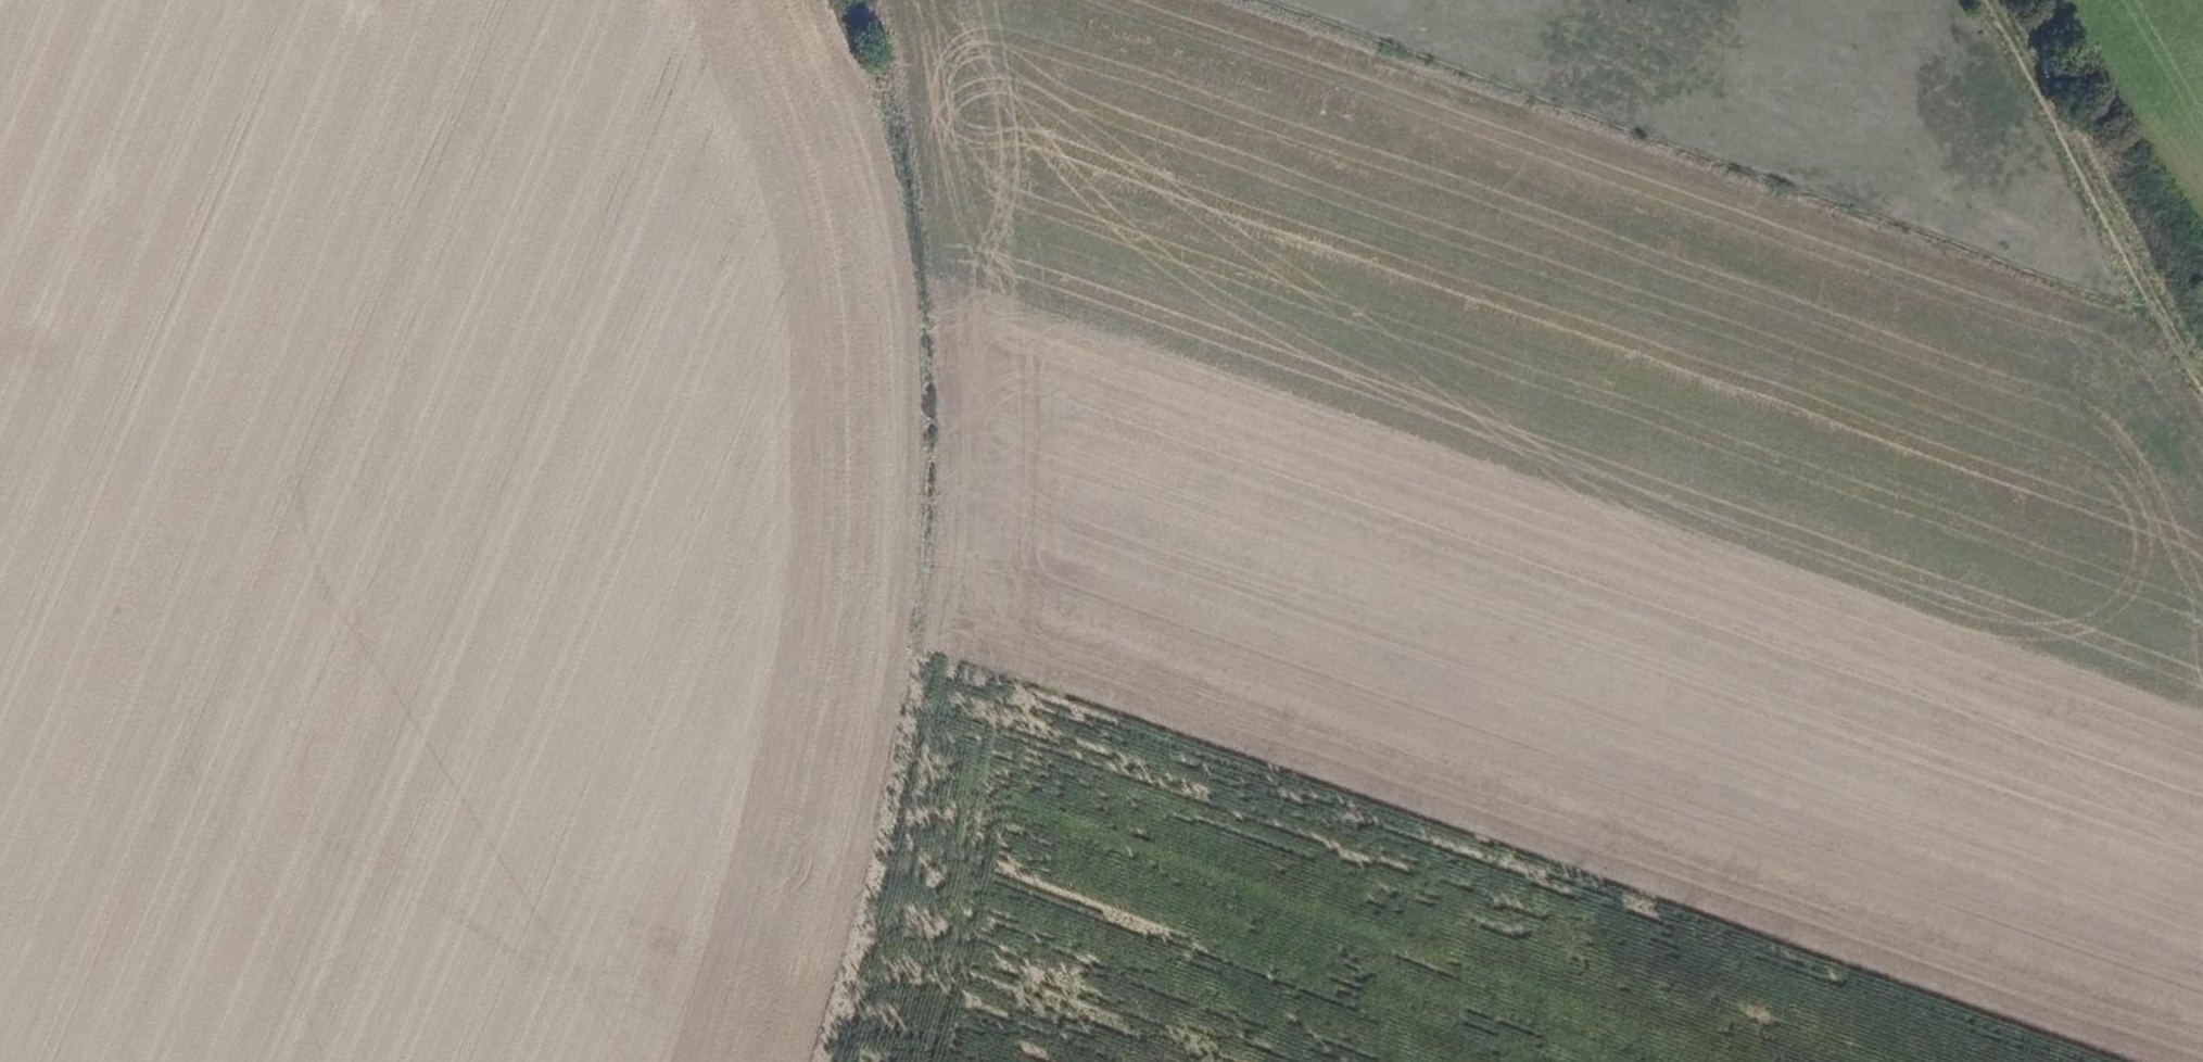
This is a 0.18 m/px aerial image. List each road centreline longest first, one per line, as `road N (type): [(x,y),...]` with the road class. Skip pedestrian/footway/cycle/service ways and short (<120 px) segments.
road 1 (track): [(818,1061),(874,851),(931,522),(933,428),(909,174),(860,0)]
road 2 (track): [(2202,385),(1985,0)]

